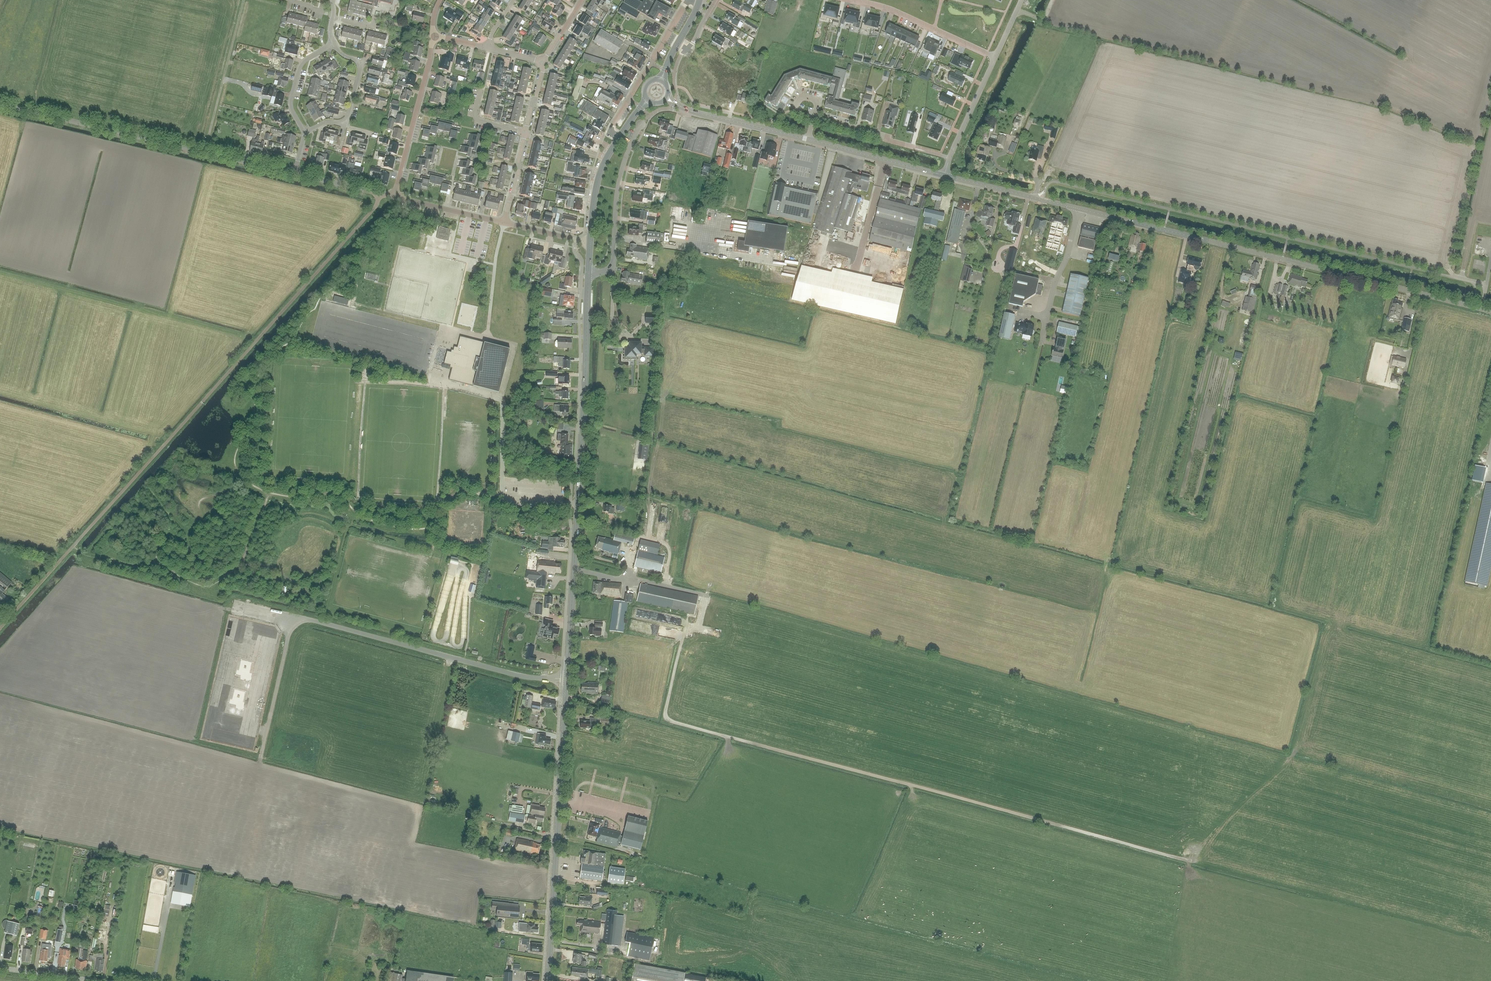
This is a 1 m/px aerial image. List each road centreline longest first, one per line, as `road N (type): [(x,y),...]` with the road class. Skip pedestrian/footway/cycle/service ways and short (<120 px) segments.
road 1 (secondary): [(548,980),(588,276)]
road 2 (tertiary): [(1490,311),(1078,209)]
road 3 (unclassified): [(297,174),(0,104)]
road 4 (unclassified): [(588,276),(613,269),(619,178),(641,124)]
road 5 (unclassified): [(394,196),(433,36)]
road 6 (residential): [(688,0),(610,131),(618,140)]
road 7 (track): [(204,152),(244,0)]
road 8 (tertiary): [(808,139),(666,99)]
road 9 (residential): [(995,57),(859,1)]
road 10 (tertiary): [(945,175),(808,139)]
road 11 (tertiary): [(1078,209),(945,175)]
road 12 (residential): [(1042,341),(1078,209)]
road 13 (unclassified): [(305,134),(345,122),(349,113),(359,69),(333,47)]
road 14 (residential): [(945,175),(995,57)]

